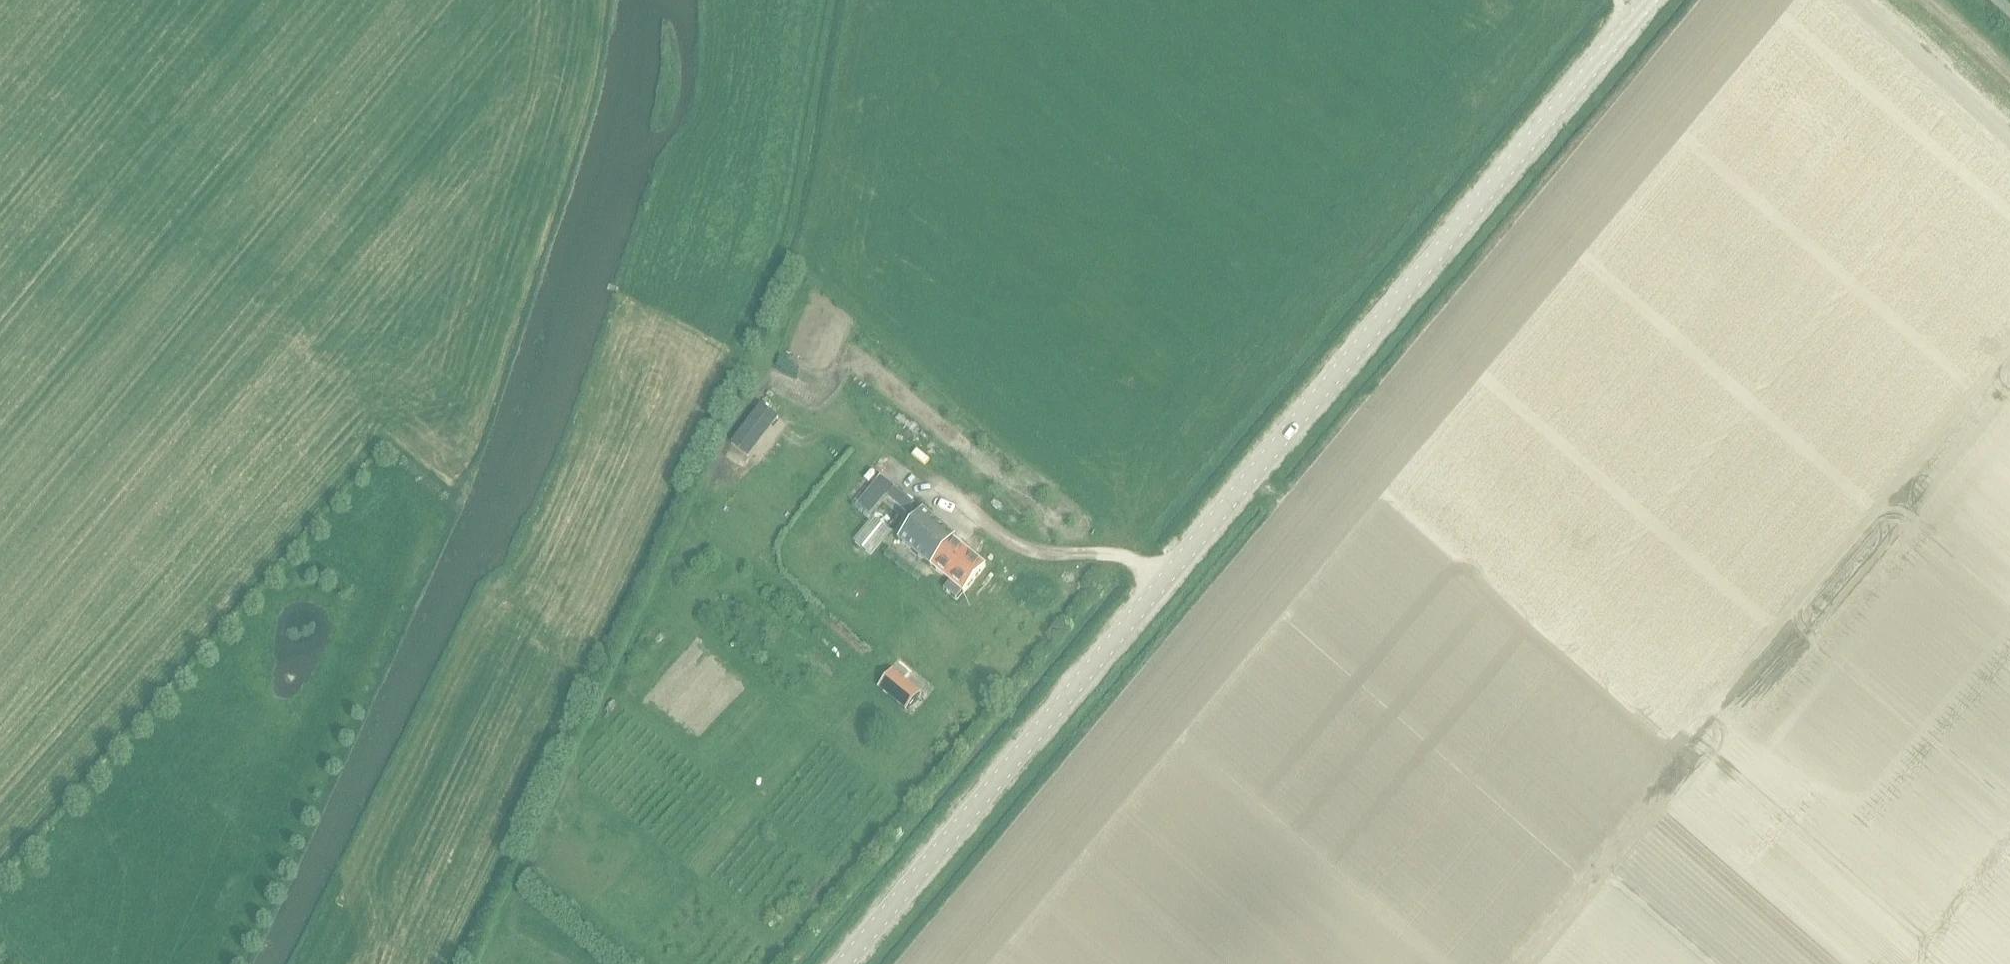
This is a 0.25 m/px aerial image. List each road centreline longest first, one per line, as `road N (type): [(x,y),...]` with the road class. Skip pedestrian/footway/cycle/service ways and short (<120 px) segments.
road 1 (tertiary): [(845,963),(1645,0)]

